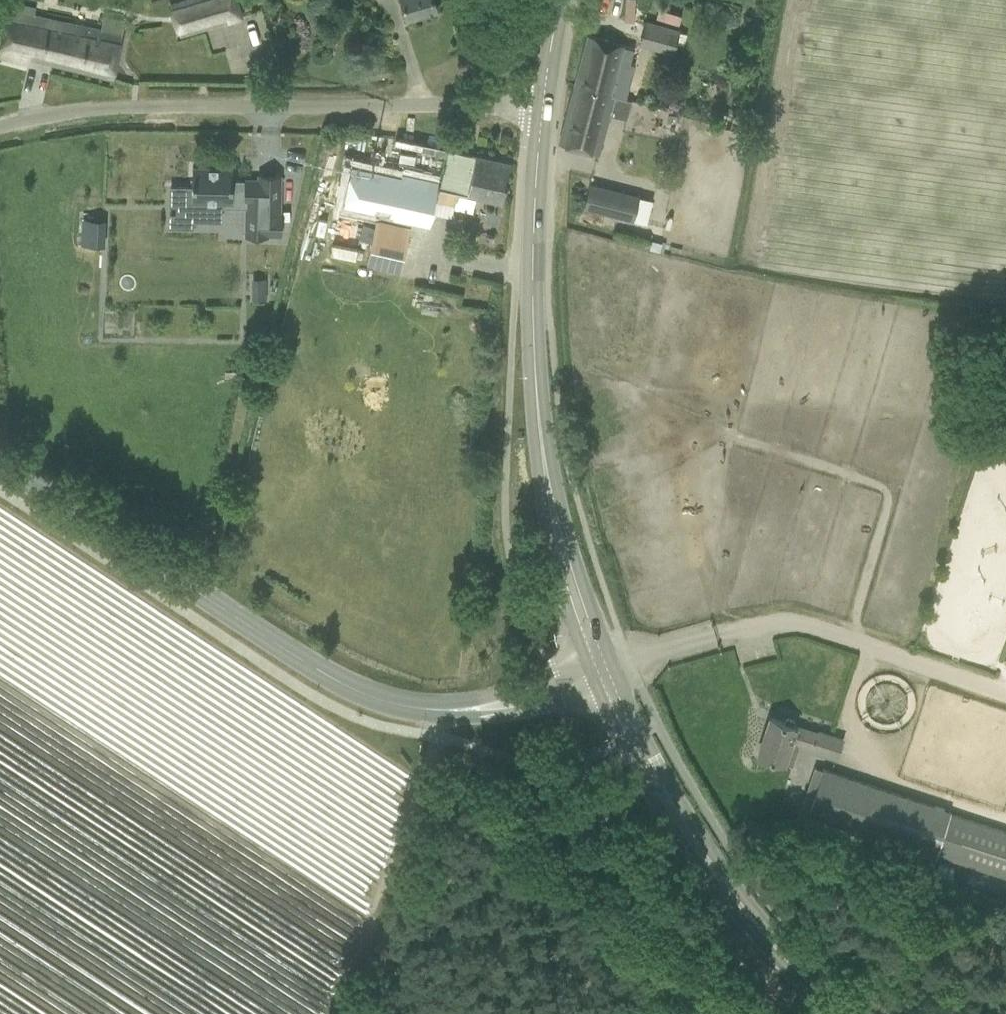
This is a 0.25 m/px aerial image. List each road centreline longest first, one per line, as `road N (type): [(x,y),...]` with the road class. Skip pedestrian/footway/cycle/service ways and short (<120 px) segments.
road 1 (tertiary): [(478,709),(388,704),(329,682),(0,467)]
road 2 (unclassified): [(0,129),(63,114),(146,109),(540,113)]
road 3 (tertiary): [(552,506),(540,464),(531,301),(540,113)]
road 4 (track): [(541,771),(571,861),(602,910),(701,1013)]
road 5 (track): [(438,740),(403,862),(334,1013)]
road 6 (tertiary): [(839,1013),(738,910),(680,826)]
road 7 (tertiary): [(680,826),(611,665)]
road 8 (tertiary): [(611,665),(552,506)]
road 9 (tertiary): [(596,687),(648,791),(680,826)]
road 10 (tertiary): [(552,506),(555,573),(585,659)]
road 11 (tertiary): [(478,709),(518,712),(596,687)]

